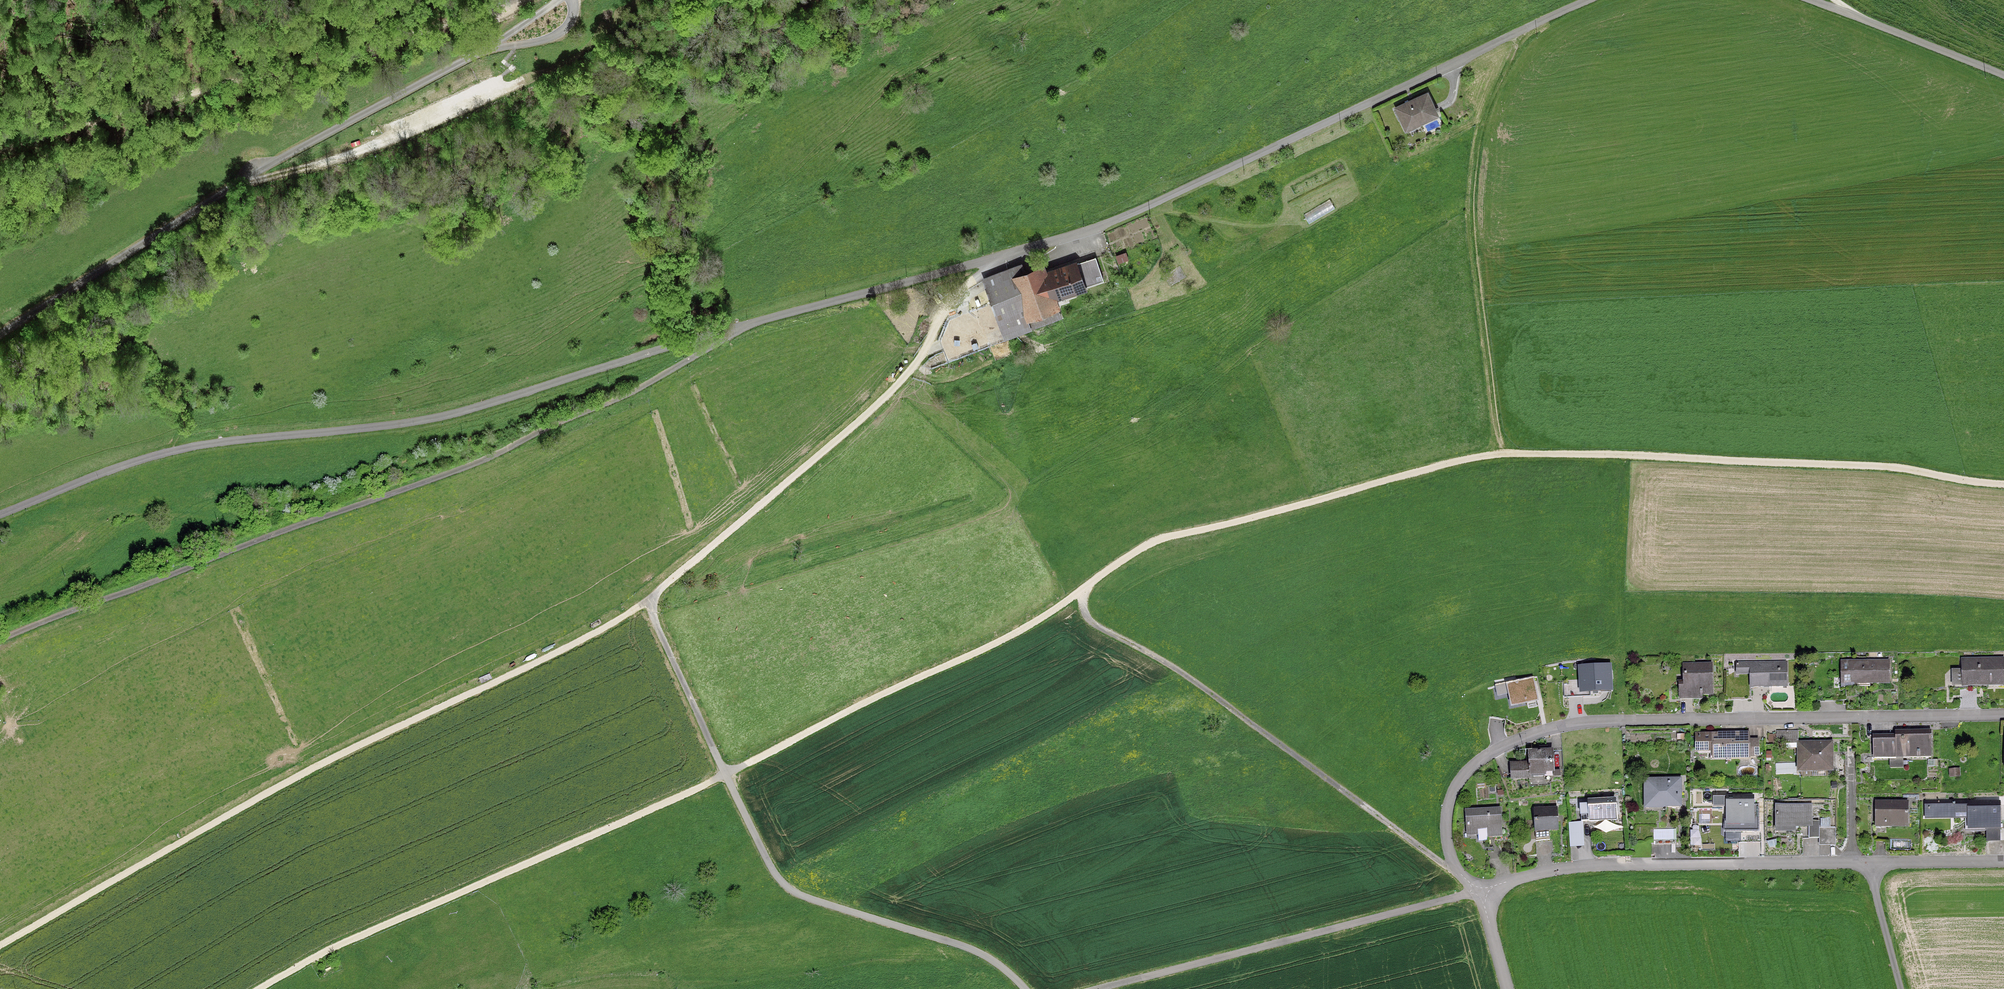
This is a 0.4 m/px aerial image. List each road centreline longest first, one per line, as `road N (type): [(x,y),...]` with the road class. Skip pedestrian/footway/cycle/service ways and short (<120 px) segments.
road 1 (residential): [(1589,0),(1164,199),(1031,248),(733,328),(456,414),(147,458),(0,515)]
road 2 (track): [(647,600),(606,628),(287,783),(0,947)]
road 3 (residential): [(2003,714),(1587,722),(1527,735),(1478,761),(1449,799),(1449,856),(1471,888)]
road 4 (residential): [(0,336),(280,159),(492,48)]
road 5 (residential): [(2003,862),(1581,867),(1471,888)]
road 6 (track): [(503,11),(0,150)]
road 7 (track): [(727,777),(350,940),(262,988)]
road 8 (track): [(1501,454),(1904,469),(2003,486)]
road 9 (track): [(1471,888),(1192,681),(1103,631),(1085,617),(1083,589)]
road 10 (track): [(995,259),(964,286),(890,392),(647,600)]
road 11 (track): [(1083,589),(1155,542),(1501,454)]
road 12 (track): [(1501,454),(1471,175),(1492,96),(1522,31)]
road 13 (track): [(1083,589),(1029,627),(727,777)]
road 14 (track): [(1023,988),(974,952),(790,890),(766,861),(727,777)]
road 15 (residential): [(2003,77),(1808,0)]
road 16 (track): [(727,777),(647,600)]

